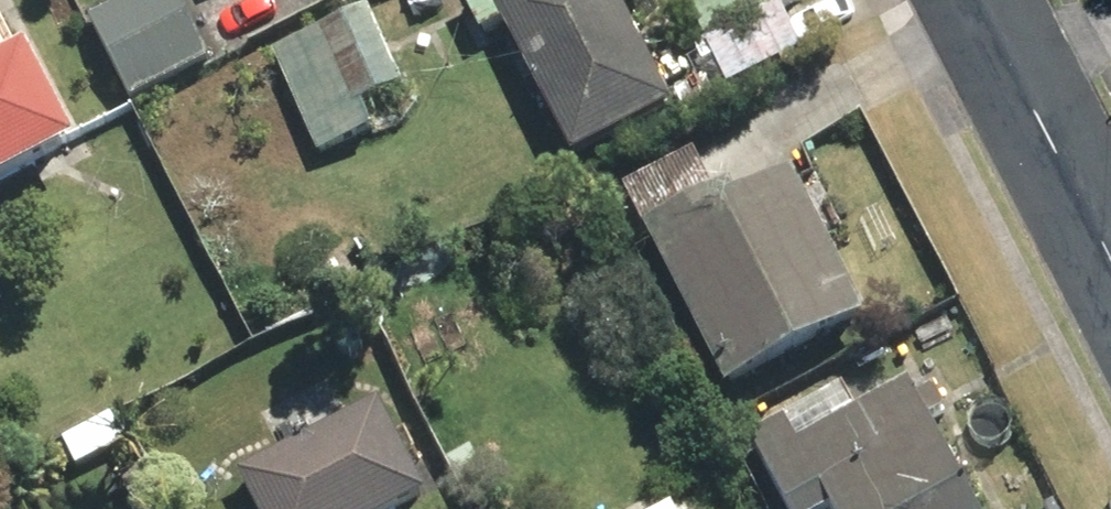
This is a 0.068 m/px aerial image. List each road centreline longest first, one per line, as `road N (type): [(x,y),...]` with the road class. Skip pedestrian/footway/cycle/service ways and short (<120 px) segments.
road 1 (tertiary): [(1110,255),(980,0)]

